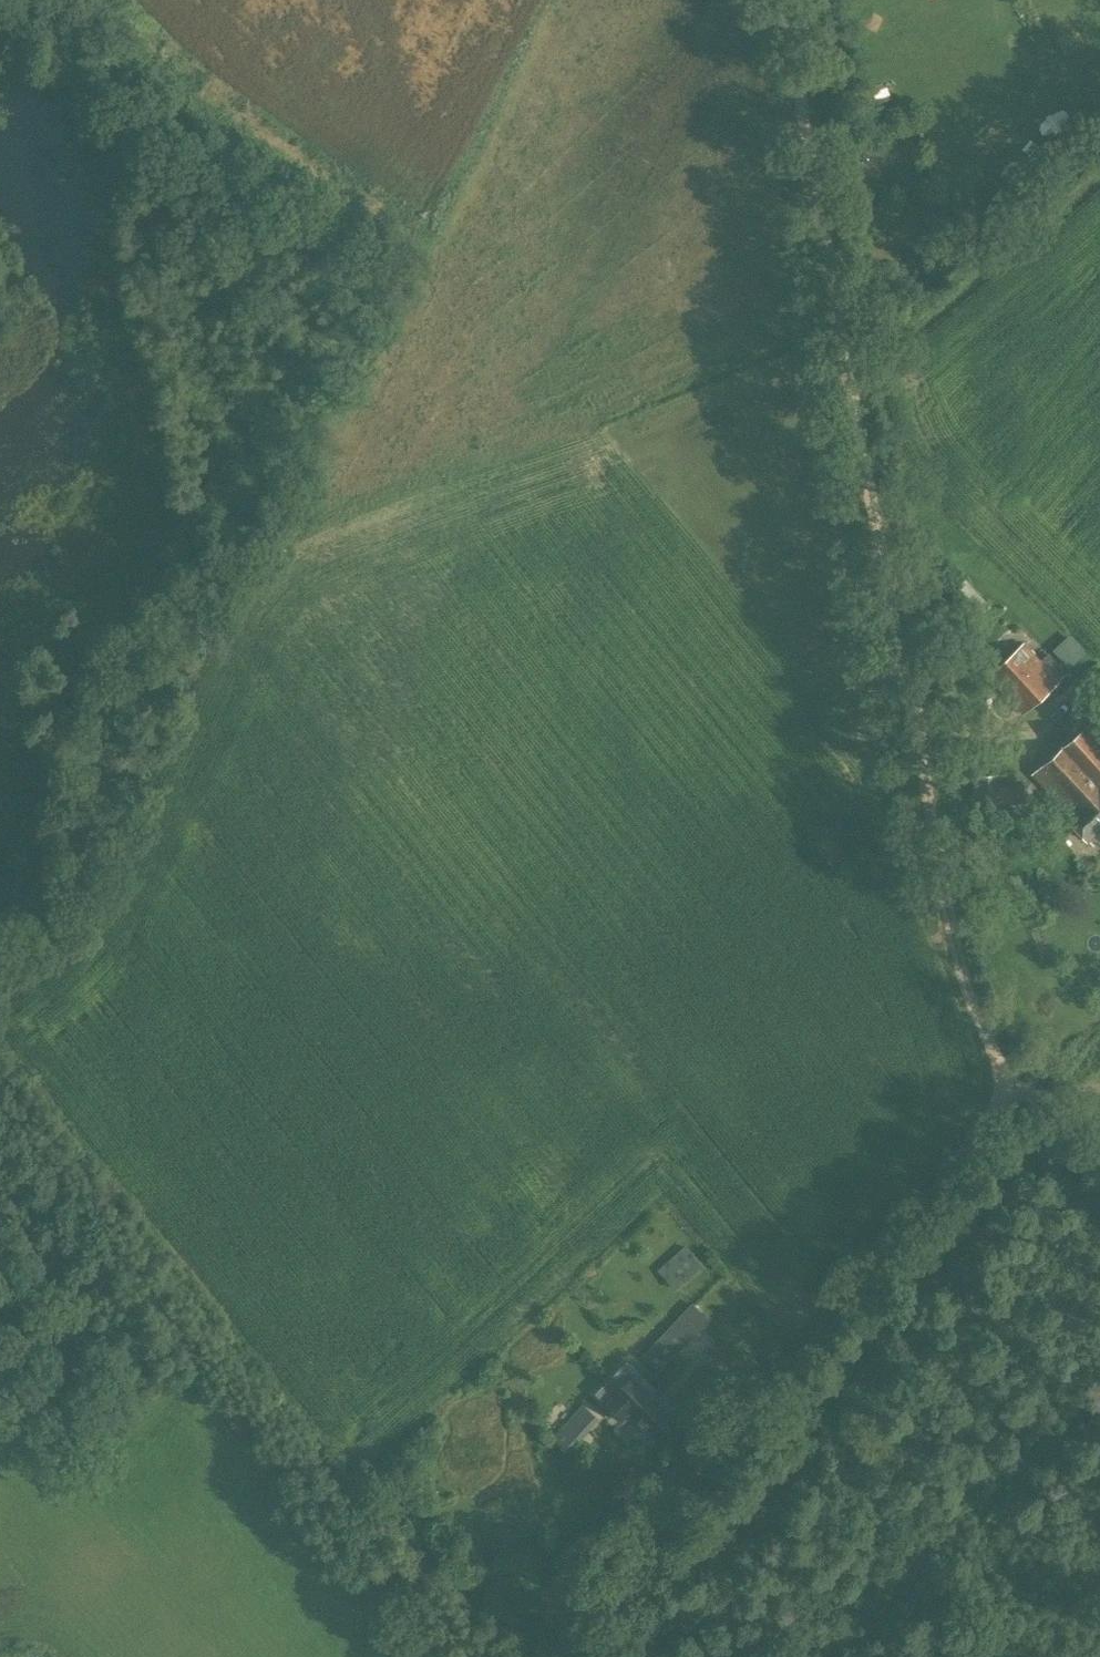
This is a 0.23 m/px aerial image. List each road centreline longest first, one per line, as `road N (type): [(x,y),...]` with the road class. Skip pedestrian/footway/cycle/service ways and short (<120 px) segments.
road 1 (unclassified): [(549,1656),(1012,1102),(951,942),(782,0)]

